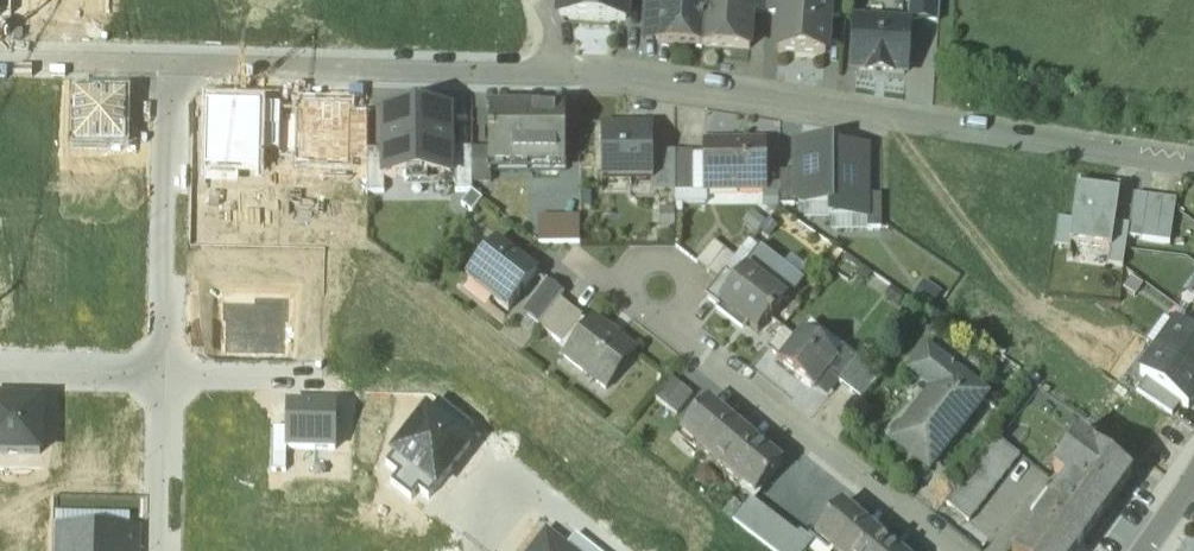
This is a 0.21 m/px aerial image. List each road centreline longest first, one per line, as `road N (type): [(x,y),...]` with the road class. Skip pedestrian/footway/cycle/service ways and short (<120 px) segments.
road 1 (unclassified): [(1193,165),(803,103),(566,76),(169,67)]
road 2 (residential): [(961,550),(632,296)]
road 3 (residential): [(169,67),(164,378)]
road 4 (residential): [(614,550),(542,498),(489,499),(492,550)]
road 5 (residential): [(164,378),(164,550)]
road 6 (unclassified): [(169,67),(0,64)]
road 7 (residential): [(164,378),(0,374)]
road 8 (residential): [(308,383),(164,378)]

